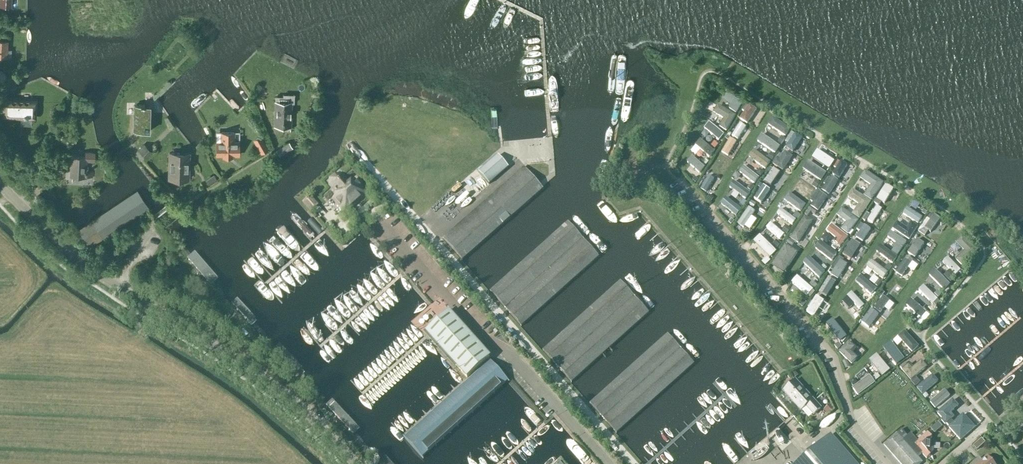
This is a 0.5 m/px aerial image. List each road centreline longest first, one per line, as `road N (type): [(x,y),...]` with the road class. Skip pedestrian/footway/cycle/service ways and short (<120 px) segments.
road 1 (residential): [(887,463),(859,432),(827,345),(667,165),(709,74),(947,215),(983,251),(924,337),(925,349),(990,422)]
road 2 (tertiary): [(356,463),(255,372),(64,247),(0,183)]

